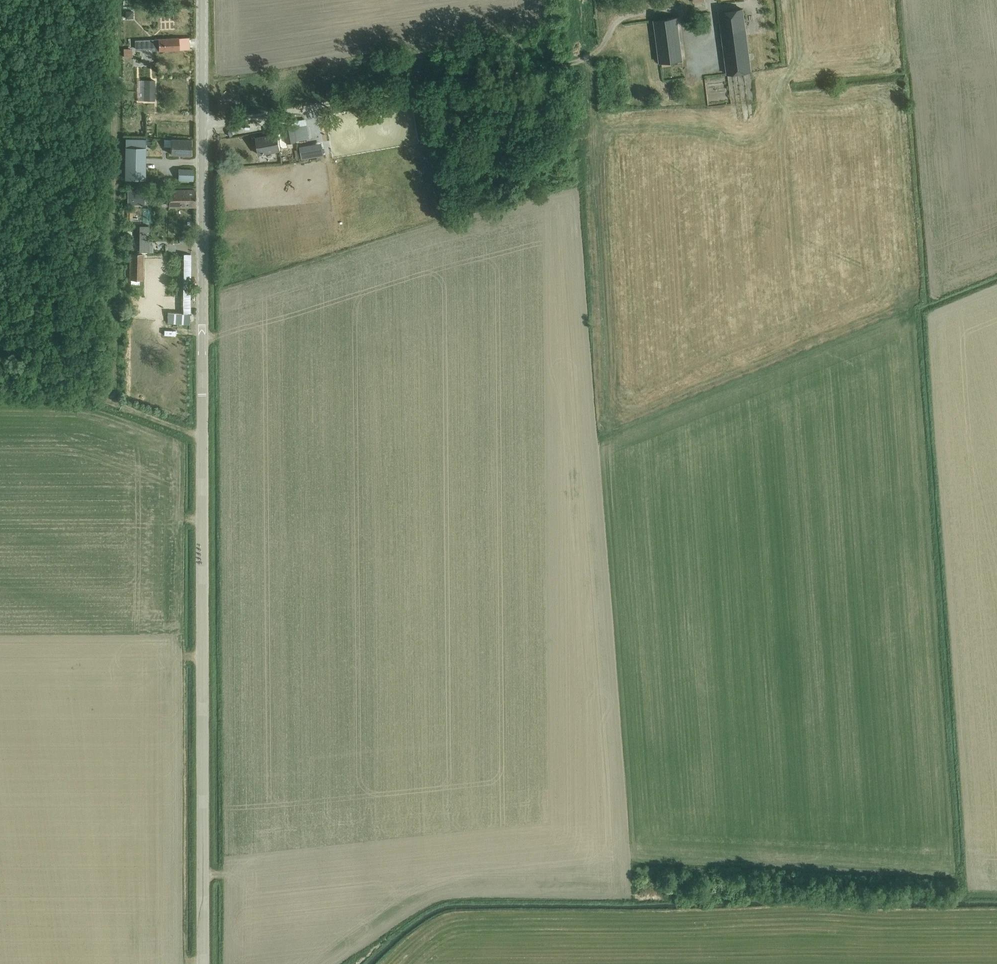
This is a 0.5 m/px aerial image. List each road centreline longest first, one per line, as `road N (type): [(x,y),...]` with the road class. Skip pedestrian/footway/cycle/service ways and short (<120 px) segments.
road 1 (unclassified): [(203,963),(202,0)]
road 2 (track): [(202,124),(594,59)]
road 3 (track): [(202,436),(102,397),(0,396)]

